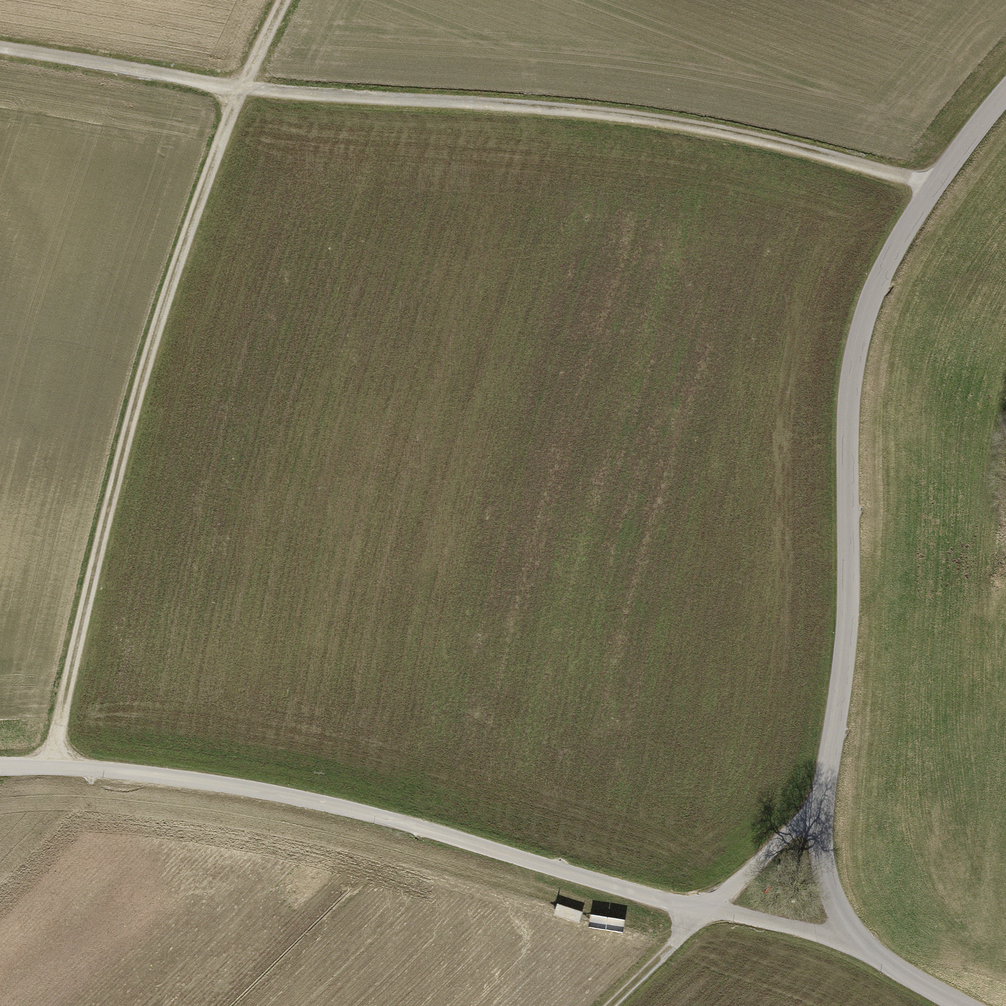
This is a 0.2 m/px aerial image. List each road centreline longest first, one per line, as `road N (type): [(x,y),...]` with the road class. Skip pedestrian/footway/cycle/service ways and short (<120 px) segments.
road 1 (unclassified): [(962,1005),(859,944),(826,881),(821,845),(845,655),(848,412),(866,314),(931,188),(1005,95)]
road 2 (track): [(931,188),(679,122),(243,87),(0,46)]
road 3 (track): [(0,766),(59,767),(372,813),(676,903),(859,944)]
road 4 (track): [(59,767),(117,486),(169,310),(243,87),(286,0)]
road 5 (track): [(611,1005),(824,790)]

